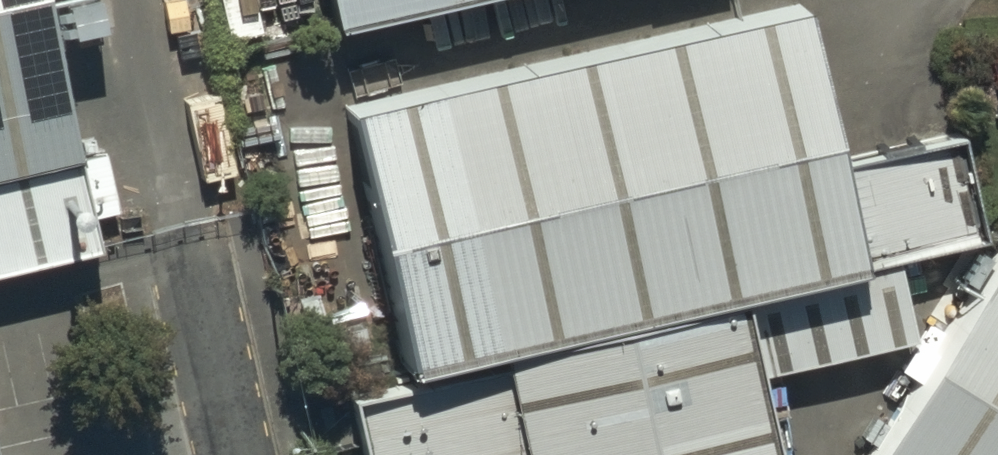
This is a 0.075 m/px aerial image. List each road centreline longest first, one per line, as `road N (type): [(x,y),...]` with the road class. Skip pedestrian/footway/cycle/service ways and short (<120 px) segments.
road 1 (unclassified): [(250,454),(207,256)]

